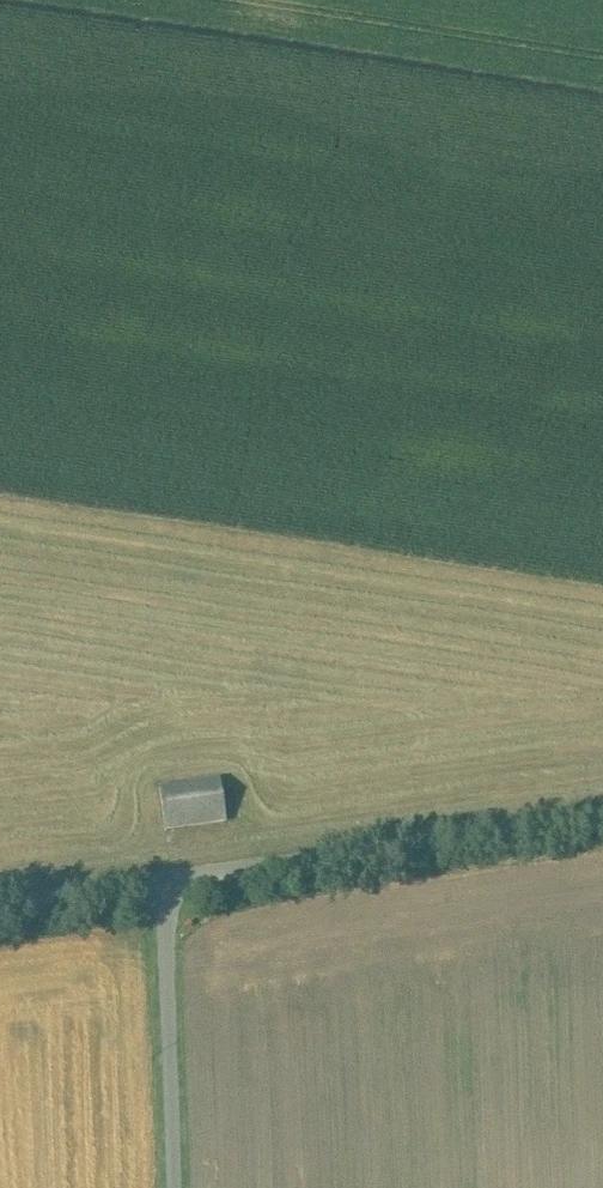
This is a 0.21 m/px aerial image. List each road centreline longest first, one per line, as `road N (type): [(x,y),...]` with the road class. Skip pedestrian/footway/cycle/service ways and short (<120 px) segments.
road 1 (unclassified): [(602,813),(0,901)]

